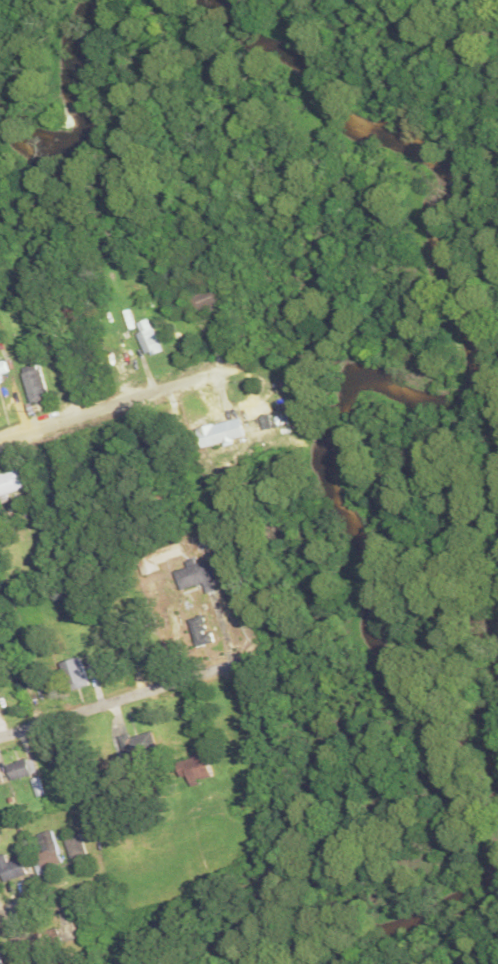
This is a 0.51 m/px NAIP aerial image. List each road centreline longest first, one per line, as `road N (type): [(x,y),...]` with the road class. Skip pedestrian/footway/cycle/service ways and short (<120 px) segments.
road 1 (residential): [(0,438),(227,365)]
road 2 (residential): [(0,732),(216,664)]

